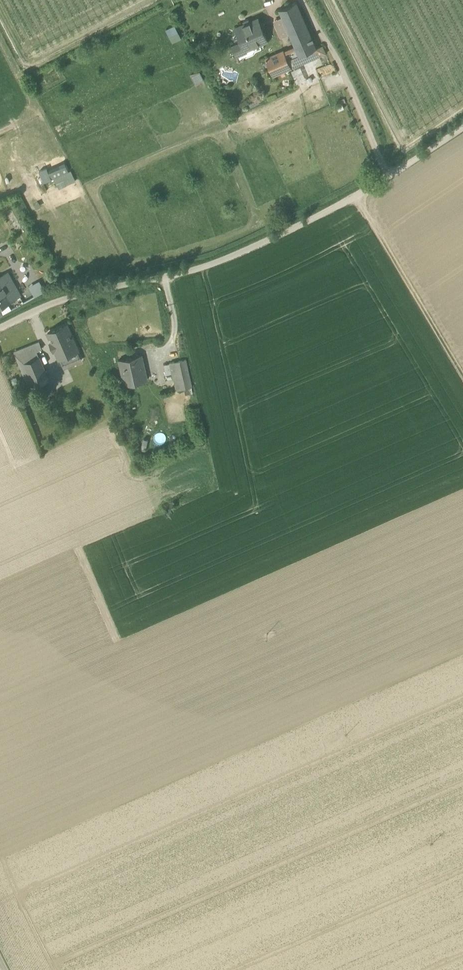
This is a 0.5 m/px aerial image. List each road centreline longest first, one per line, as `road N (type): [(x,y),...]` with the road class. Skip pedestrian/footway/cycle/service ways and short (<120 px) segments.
road 1 (unclassified): [(394,173),(210,266),(56,301),(0,328)]
road 2 (track): [(354,198),(462,378)]
road 3 (unclassified): [(317,18),(394,173)]

